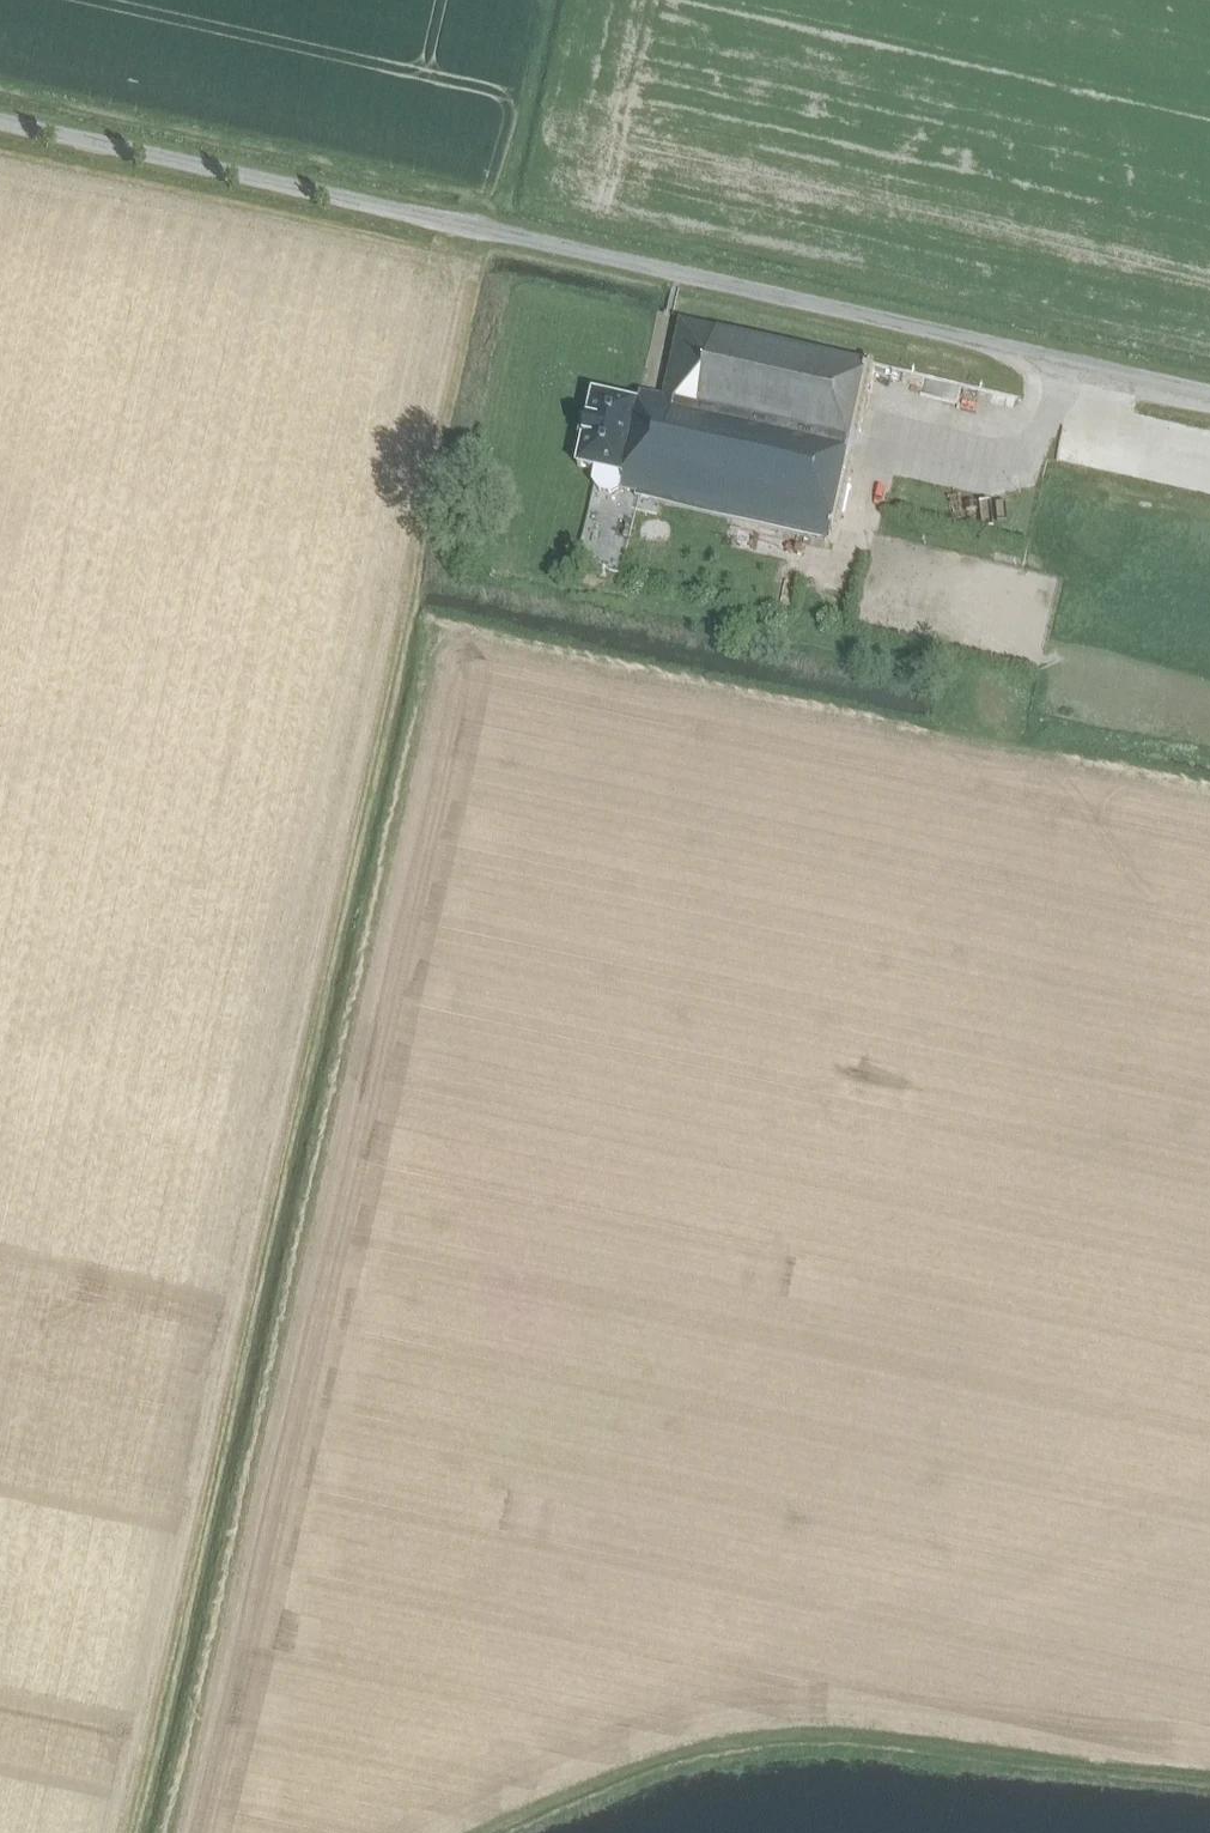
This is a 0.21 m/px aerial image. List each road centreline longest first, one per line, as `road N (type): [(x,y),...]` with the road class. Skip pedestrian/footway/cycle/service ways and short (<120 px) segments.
road 1 (unclassified): [(0,121),(1209,394)]

